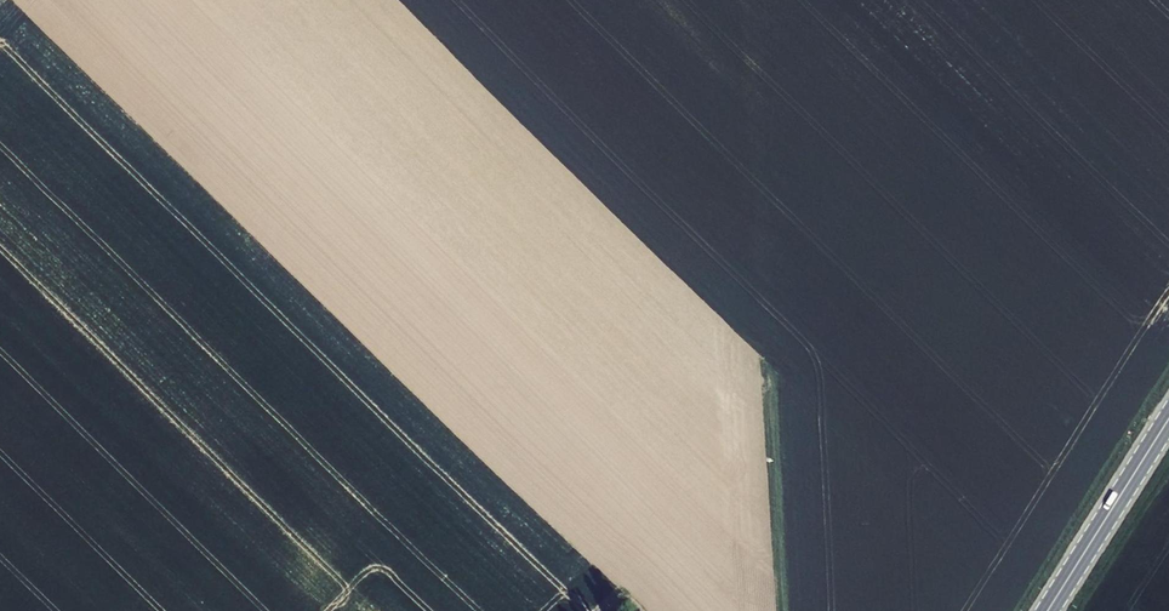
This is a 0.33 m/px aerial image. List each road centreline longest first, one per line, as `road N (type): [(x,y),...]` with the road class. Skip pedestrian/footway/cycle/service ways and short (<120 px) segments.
road 1 (primary): [(1047,610),(1168,418)]

